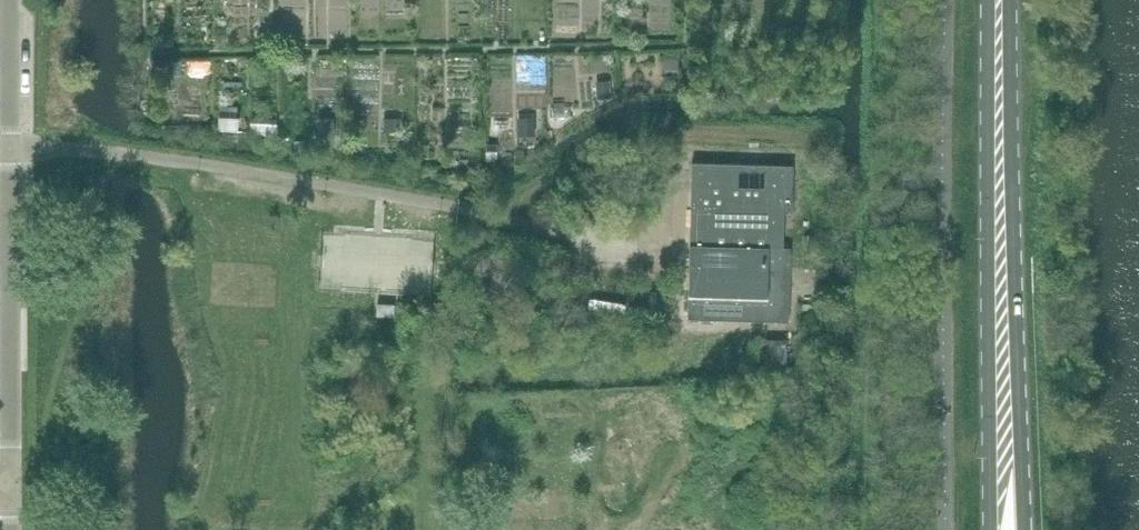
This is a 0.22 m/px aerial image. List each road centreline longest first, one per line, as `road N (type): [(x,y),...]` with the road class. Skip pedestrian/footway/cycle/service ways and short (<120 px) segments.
road 1 (residential): [(10,480),(8,0)]
road 2 (primary): [(1007,463),(1001,0)]

